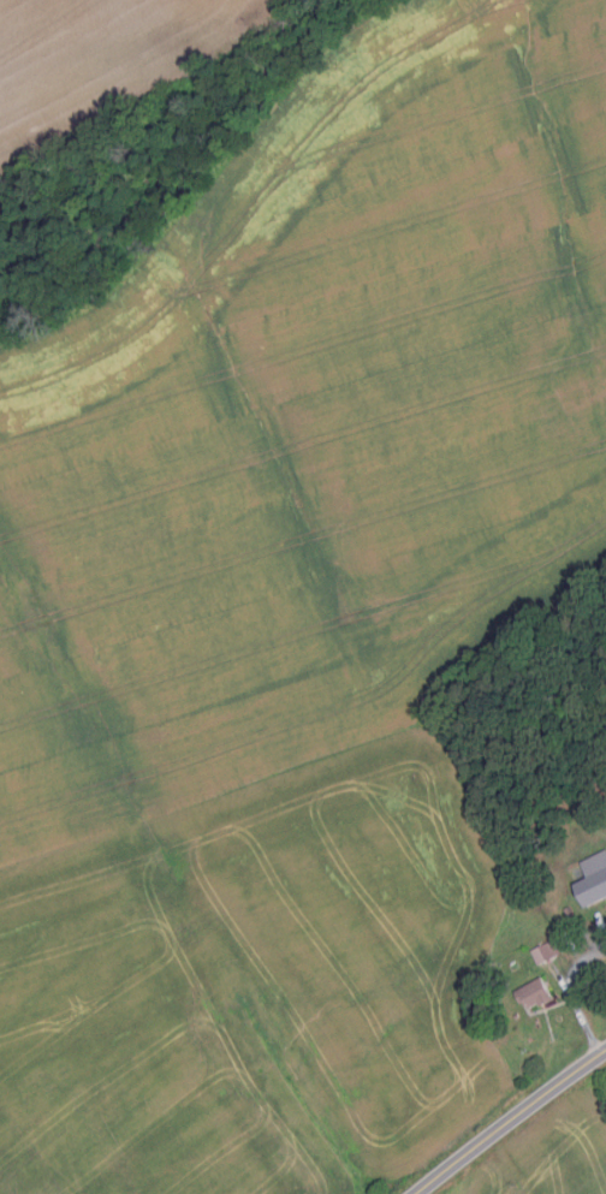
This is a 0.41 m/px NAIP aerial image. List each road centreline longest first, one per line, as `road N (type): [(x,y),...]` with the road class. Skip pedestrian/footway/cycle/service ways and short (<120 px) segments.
road 1 (secondary): [(417,1193),(605,1050)]

